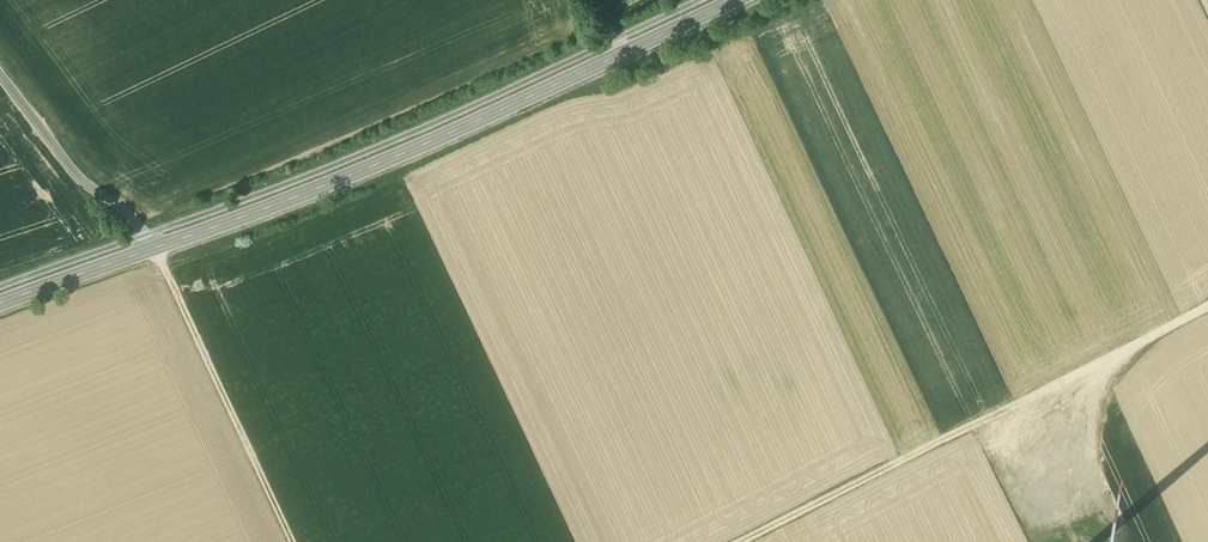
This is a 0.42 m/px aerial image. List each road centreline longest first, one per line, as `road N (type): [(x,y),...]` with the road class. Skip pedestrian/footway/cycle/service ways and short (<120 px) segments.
road 1 (secondary): [(0,303),(355,174),(733,0)]
road 2 (track): [(0,75),(79,180),(145,231),(292,541)]
road 3 (track): [(737,541),(1207,304)]

